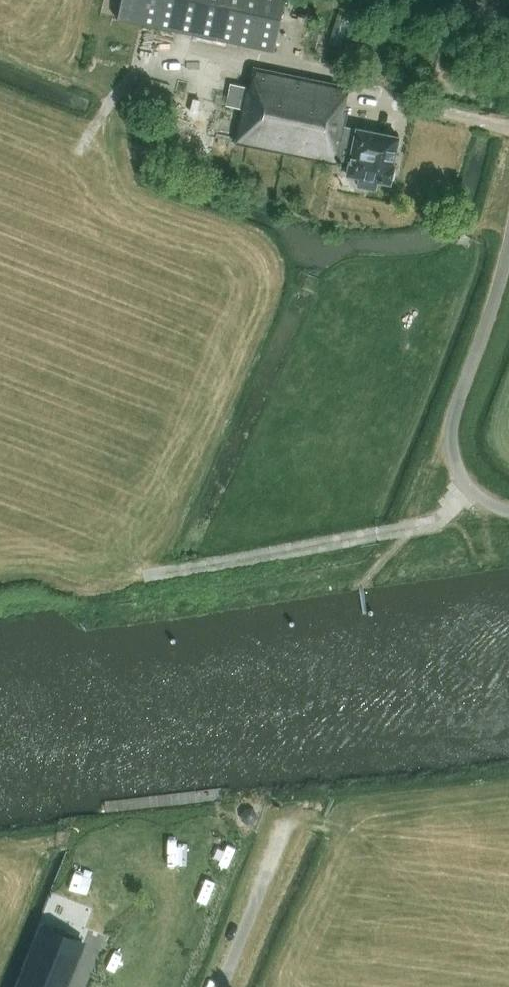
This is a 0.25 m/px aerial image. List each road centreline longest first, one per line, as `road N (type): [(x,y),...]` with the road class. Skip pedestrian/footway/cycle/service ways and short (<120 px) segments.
road 1 (track): [(468,486),(429,524),(161,574)]
road 2 (unclassified): [(508,239),(450,439),(468,486),(508,511)]
road 3 (unclassified): [(220,986),(284,832)]
road 4 (track): [(173,49),(126,81),(81,153)]

